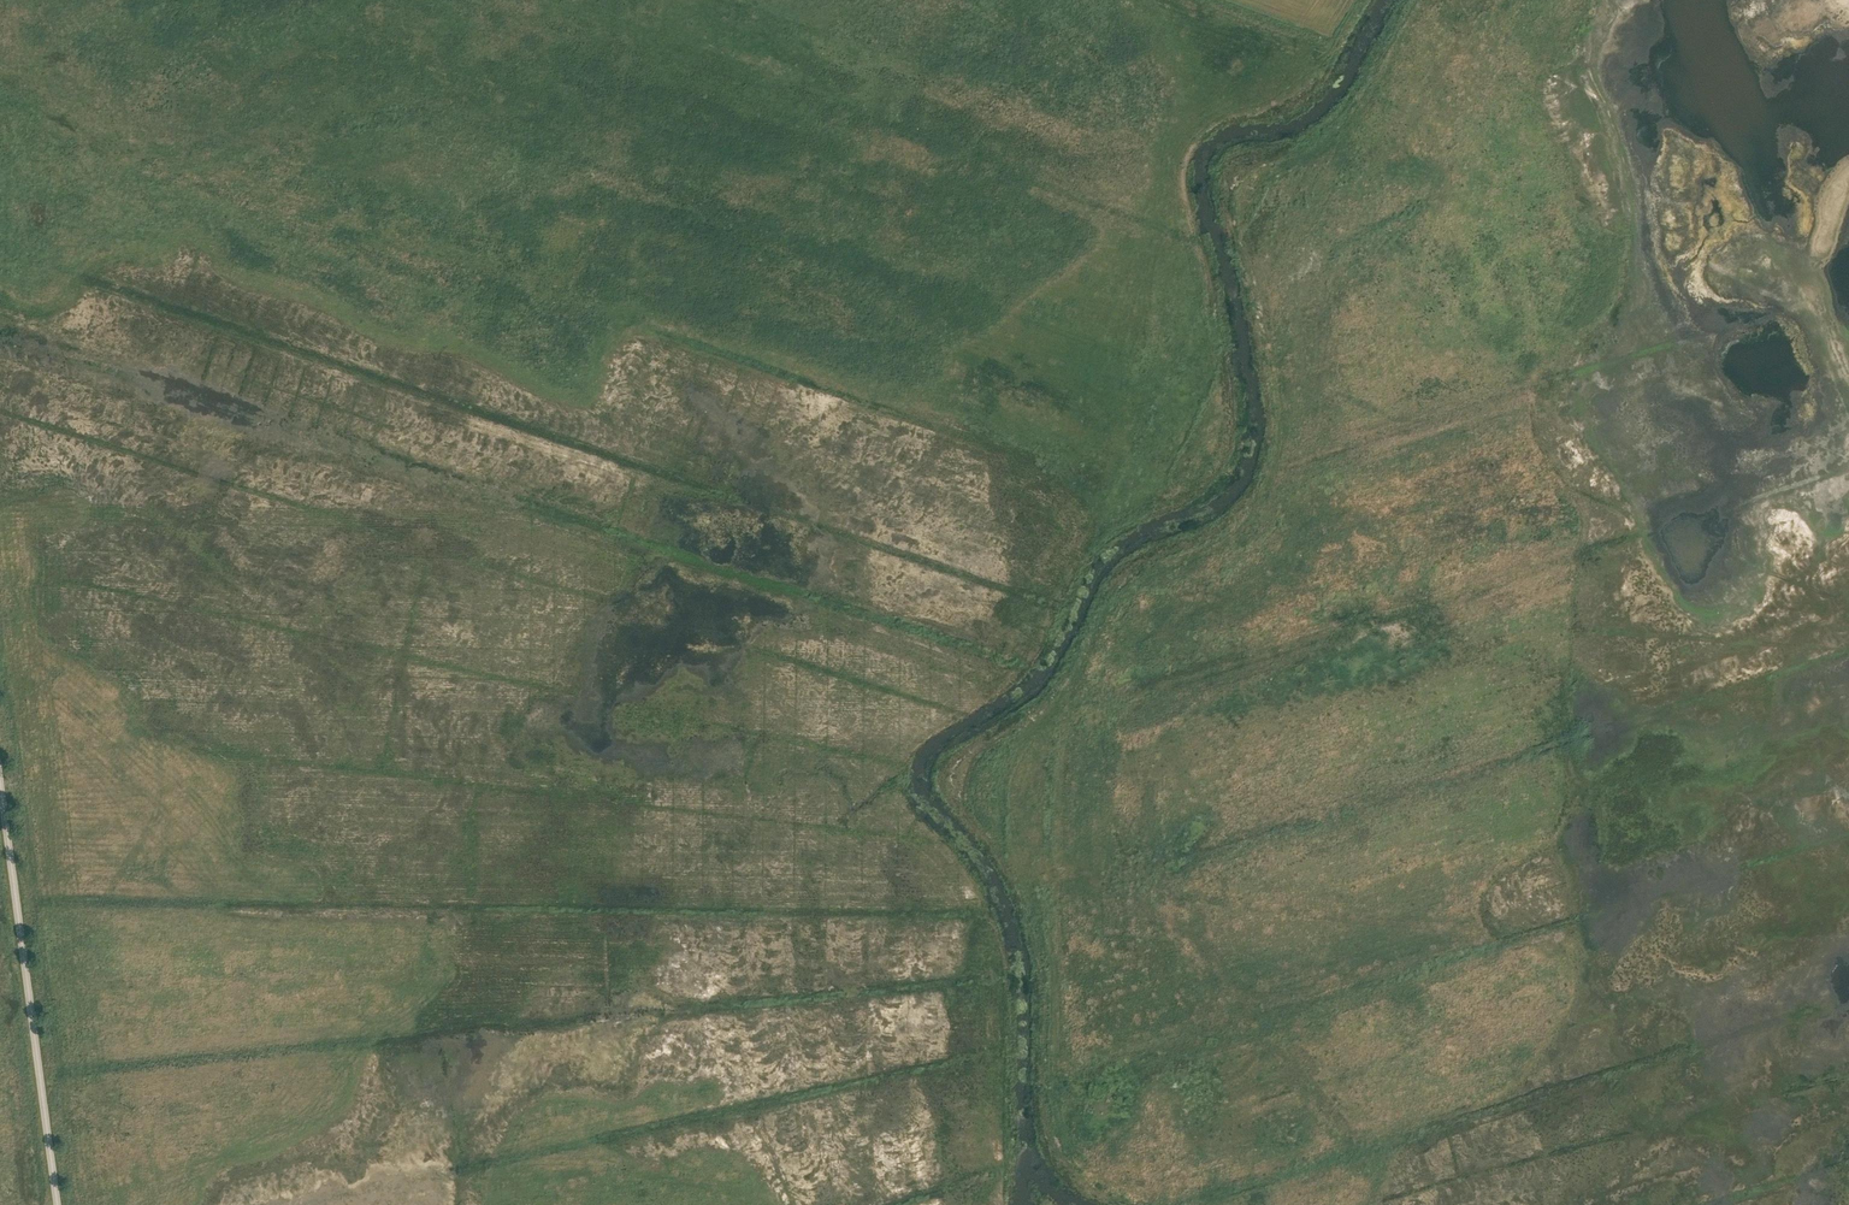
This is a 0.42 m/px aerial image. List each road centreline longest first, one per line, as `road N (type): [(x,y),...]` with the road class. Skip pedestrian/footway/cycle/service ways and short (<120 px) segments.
road 1 (track): [(1152,1204),(1092,1174),(1070,1155),(1058,1127),(1046,962),(1026,894),(971,787),(984,761),(1061,695),(1120,598),(1233,532),(1263,492),(1278,453),(1276,400),(1240,207),(1261,172),(1303,158),(1342,131),(1418,0)]
road 2 (unclassified): [(58,1204),(0,779)]

